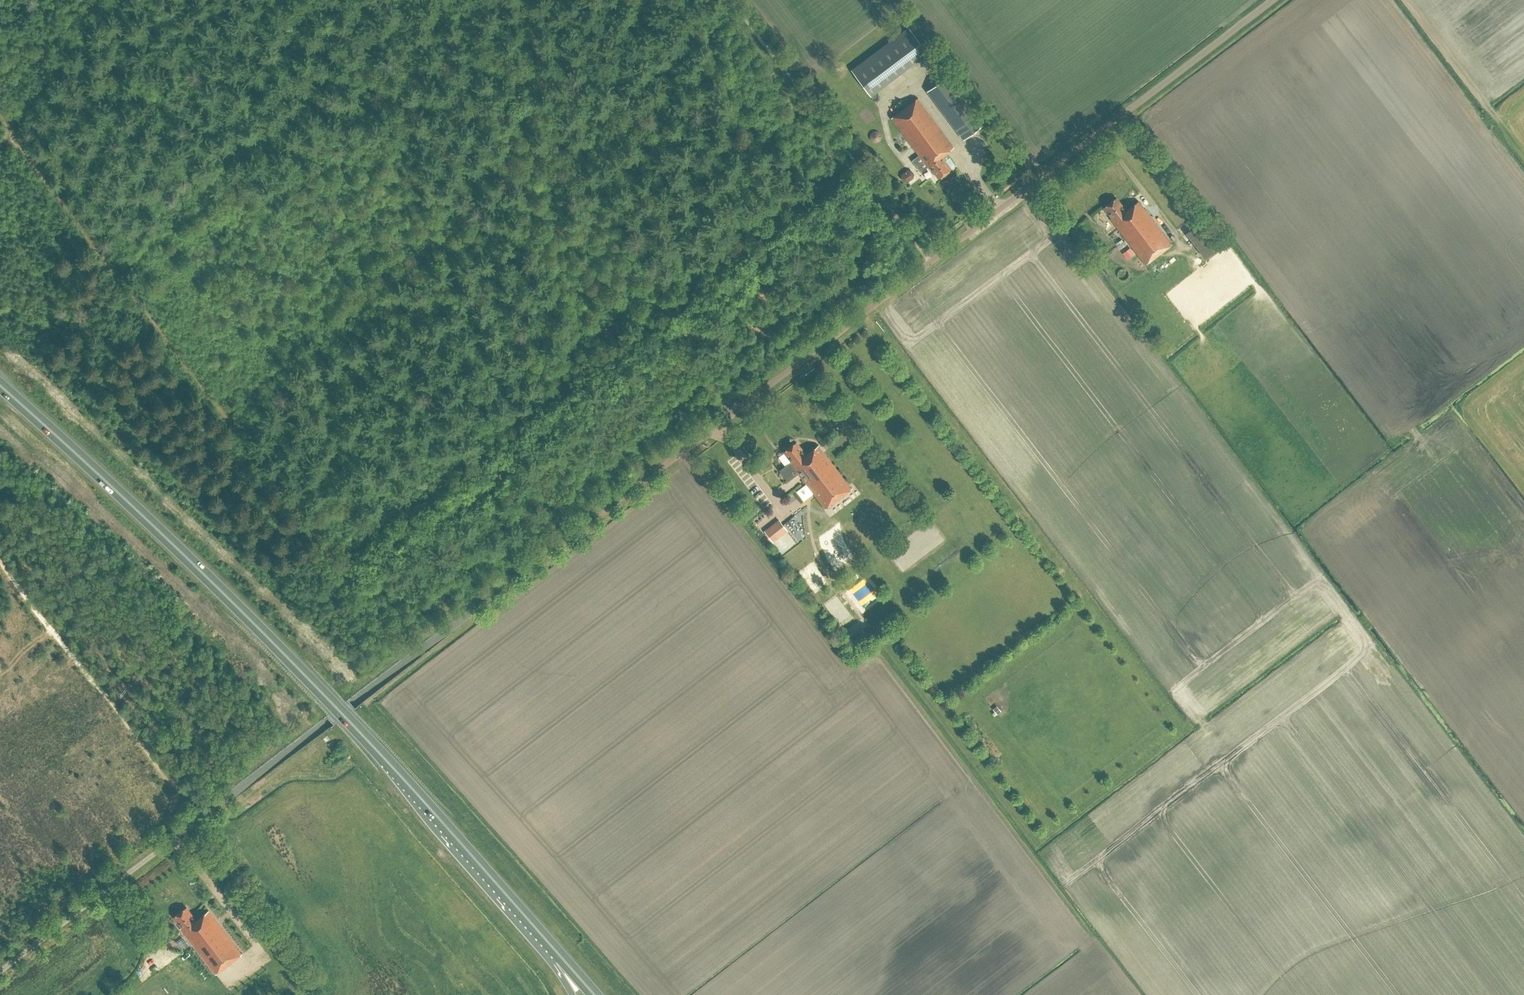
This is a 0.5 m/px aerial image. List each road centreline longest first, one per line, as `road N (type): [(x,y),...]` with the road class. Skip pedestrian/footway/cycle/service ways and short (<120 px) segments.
road 1 (unclassified): [(0,970),(1276,0)]
road 2 (trunk): [(551,945),(256,625),(0,385)]
road 3 (track): [(716,0),(920,269)]

